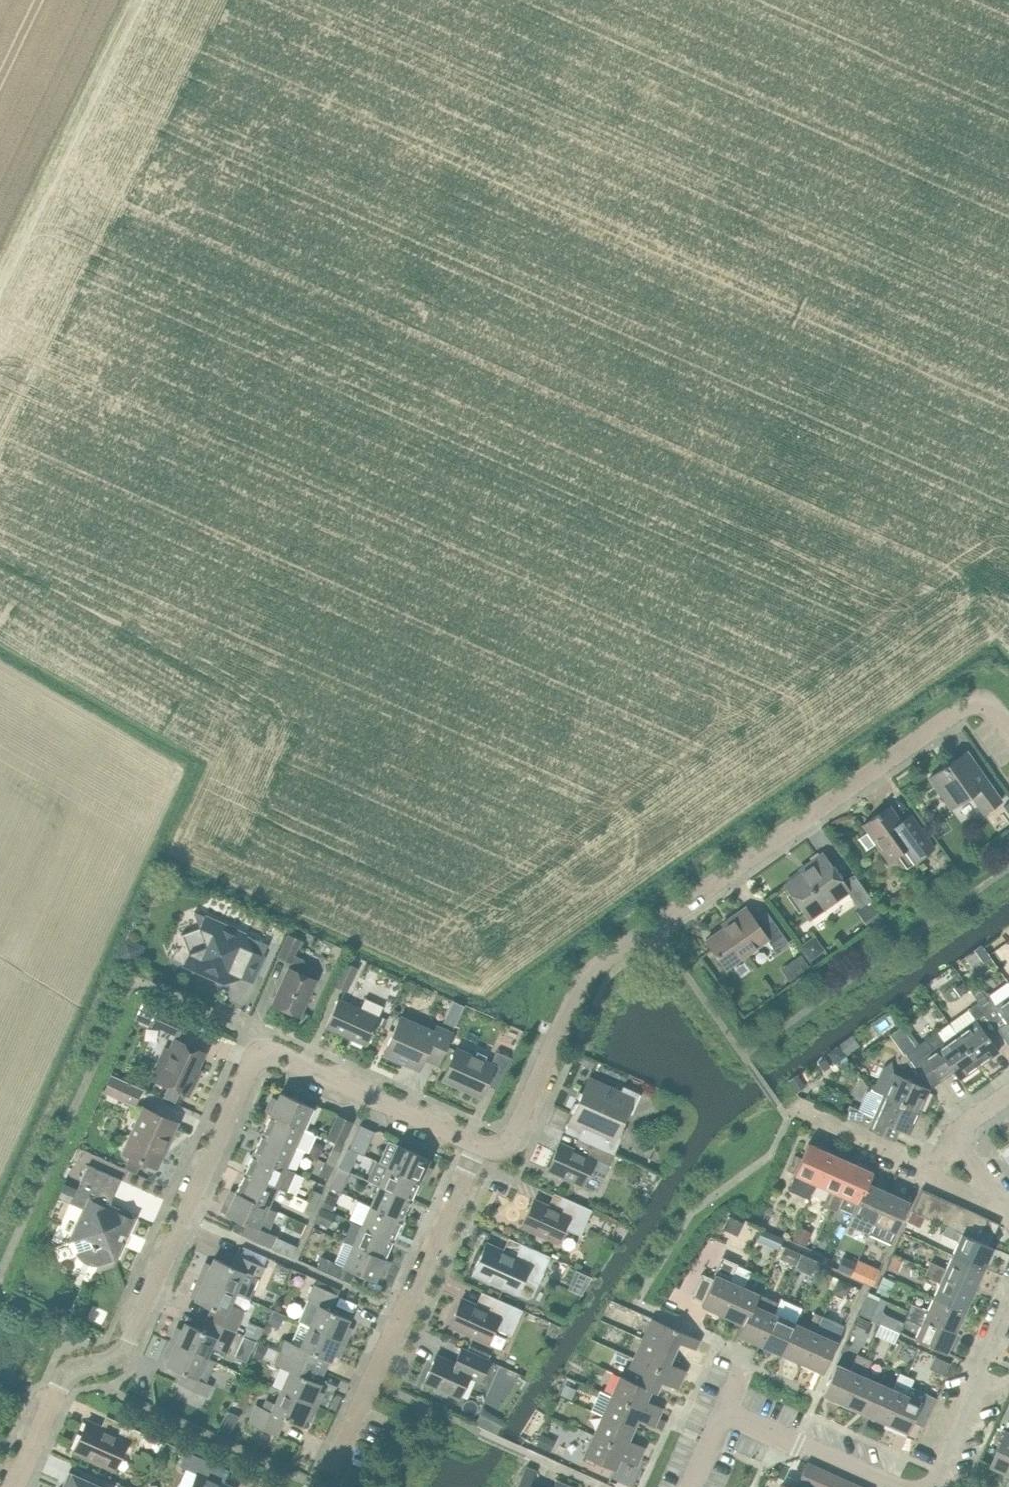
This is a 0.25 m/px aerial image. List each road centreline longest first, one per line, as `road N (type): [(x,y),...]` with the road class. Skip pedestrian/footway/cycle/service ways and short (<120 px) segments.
road 1 (residential): [(14,1486),(59,1387),(127,1347),(255,1061),(274,1055),(477,1146)]
road 2 (residential): [(477,1146),(500,1148),(511,1139),(594,962),(958,711),(981,705),(1008,730)]
road 3 (residential): [(330,1471),(477,1146)]
road 4 (residential): [(907,1486),(726,1414)]
road 5 (residential): [(934,1486),(985,1385),(1008,1311)]
road 6 (residential): [(936,1182),(787,1113)]

